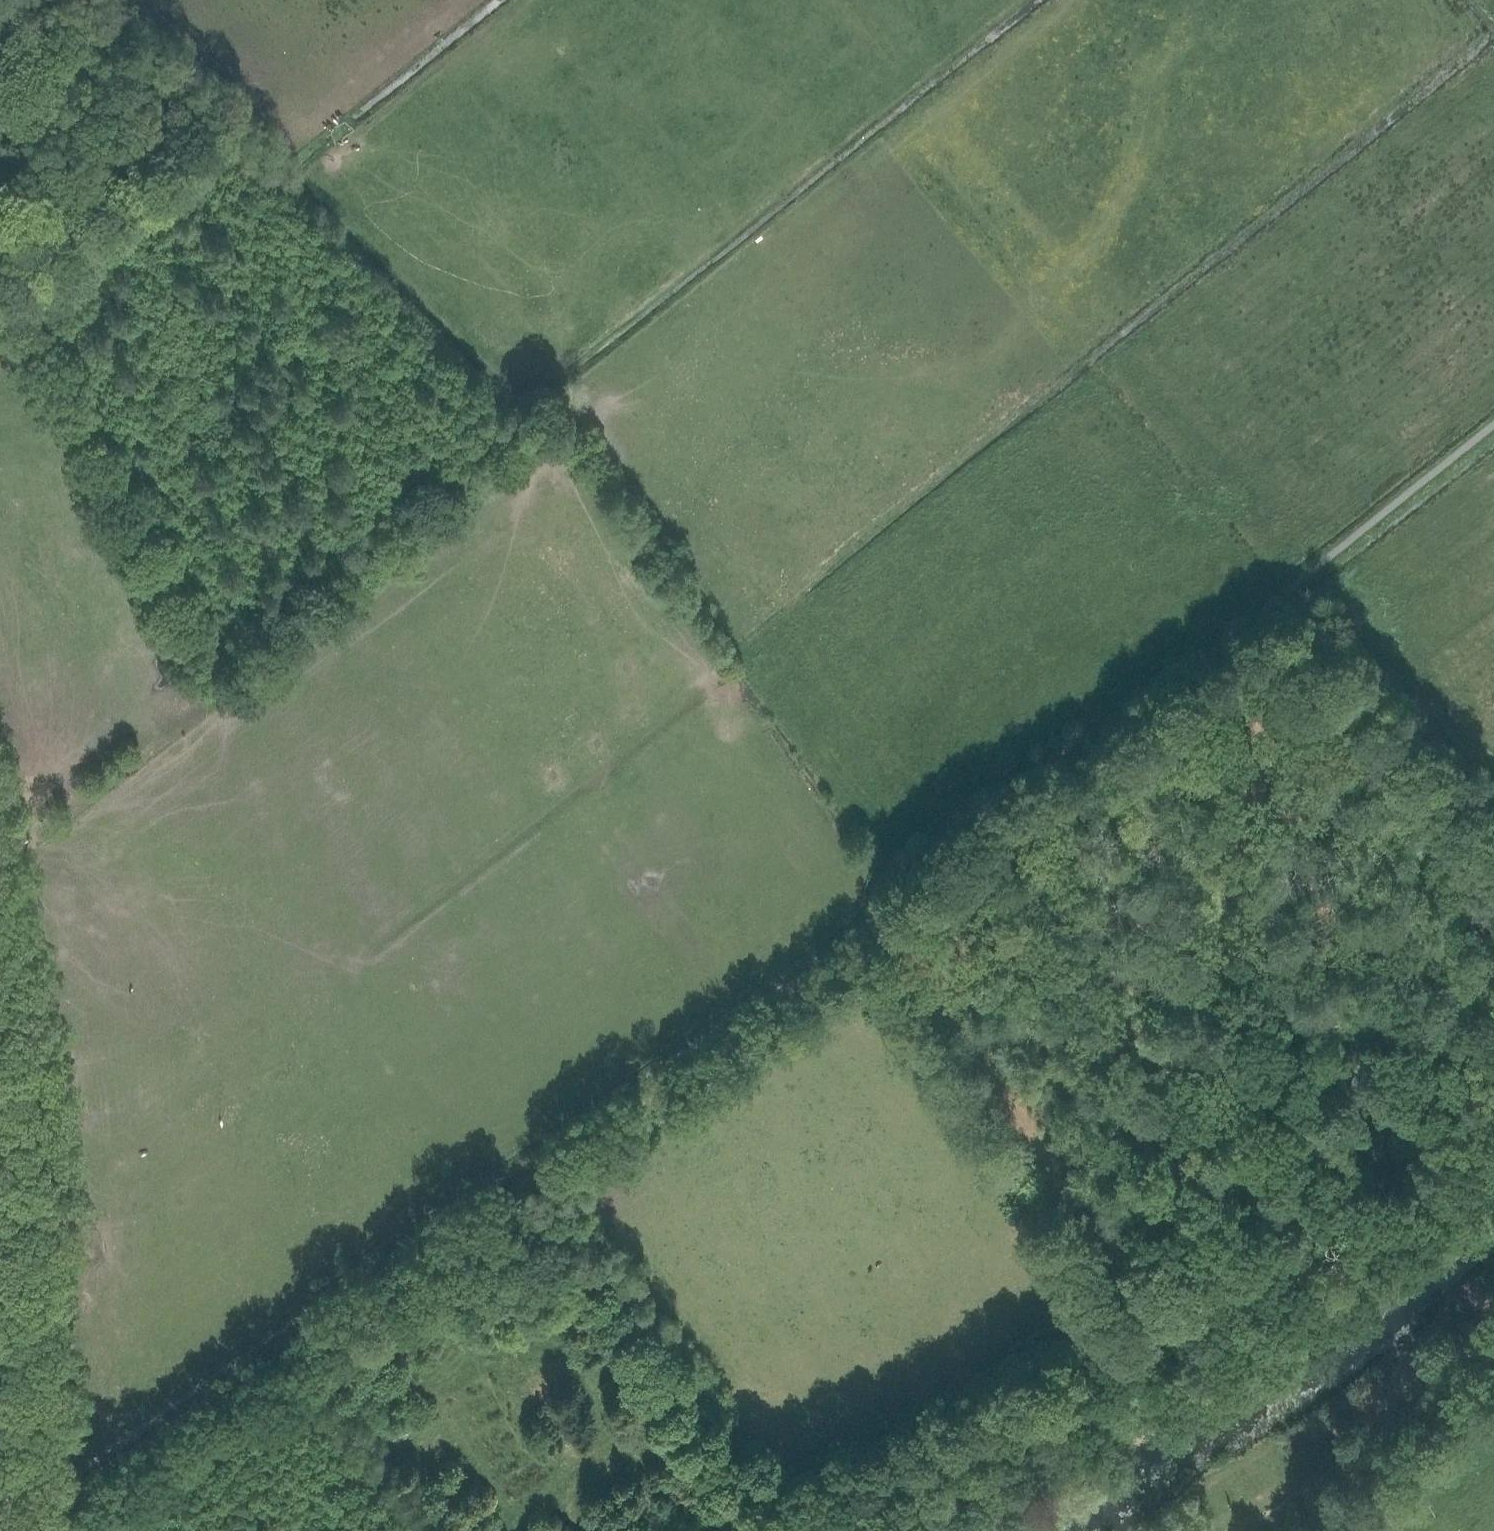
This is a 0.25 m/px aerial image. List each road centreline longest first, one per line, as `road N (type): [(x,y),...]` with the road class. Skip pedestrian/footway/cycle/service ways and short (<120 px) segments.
road 1 (track): [(15,1530),(896,927),(1493,1046)]
road 2 (track): [(0,1079),(17,1166),(21,1263),(8,1530)]
road 3 (track): [(277,650),(0,863)]

